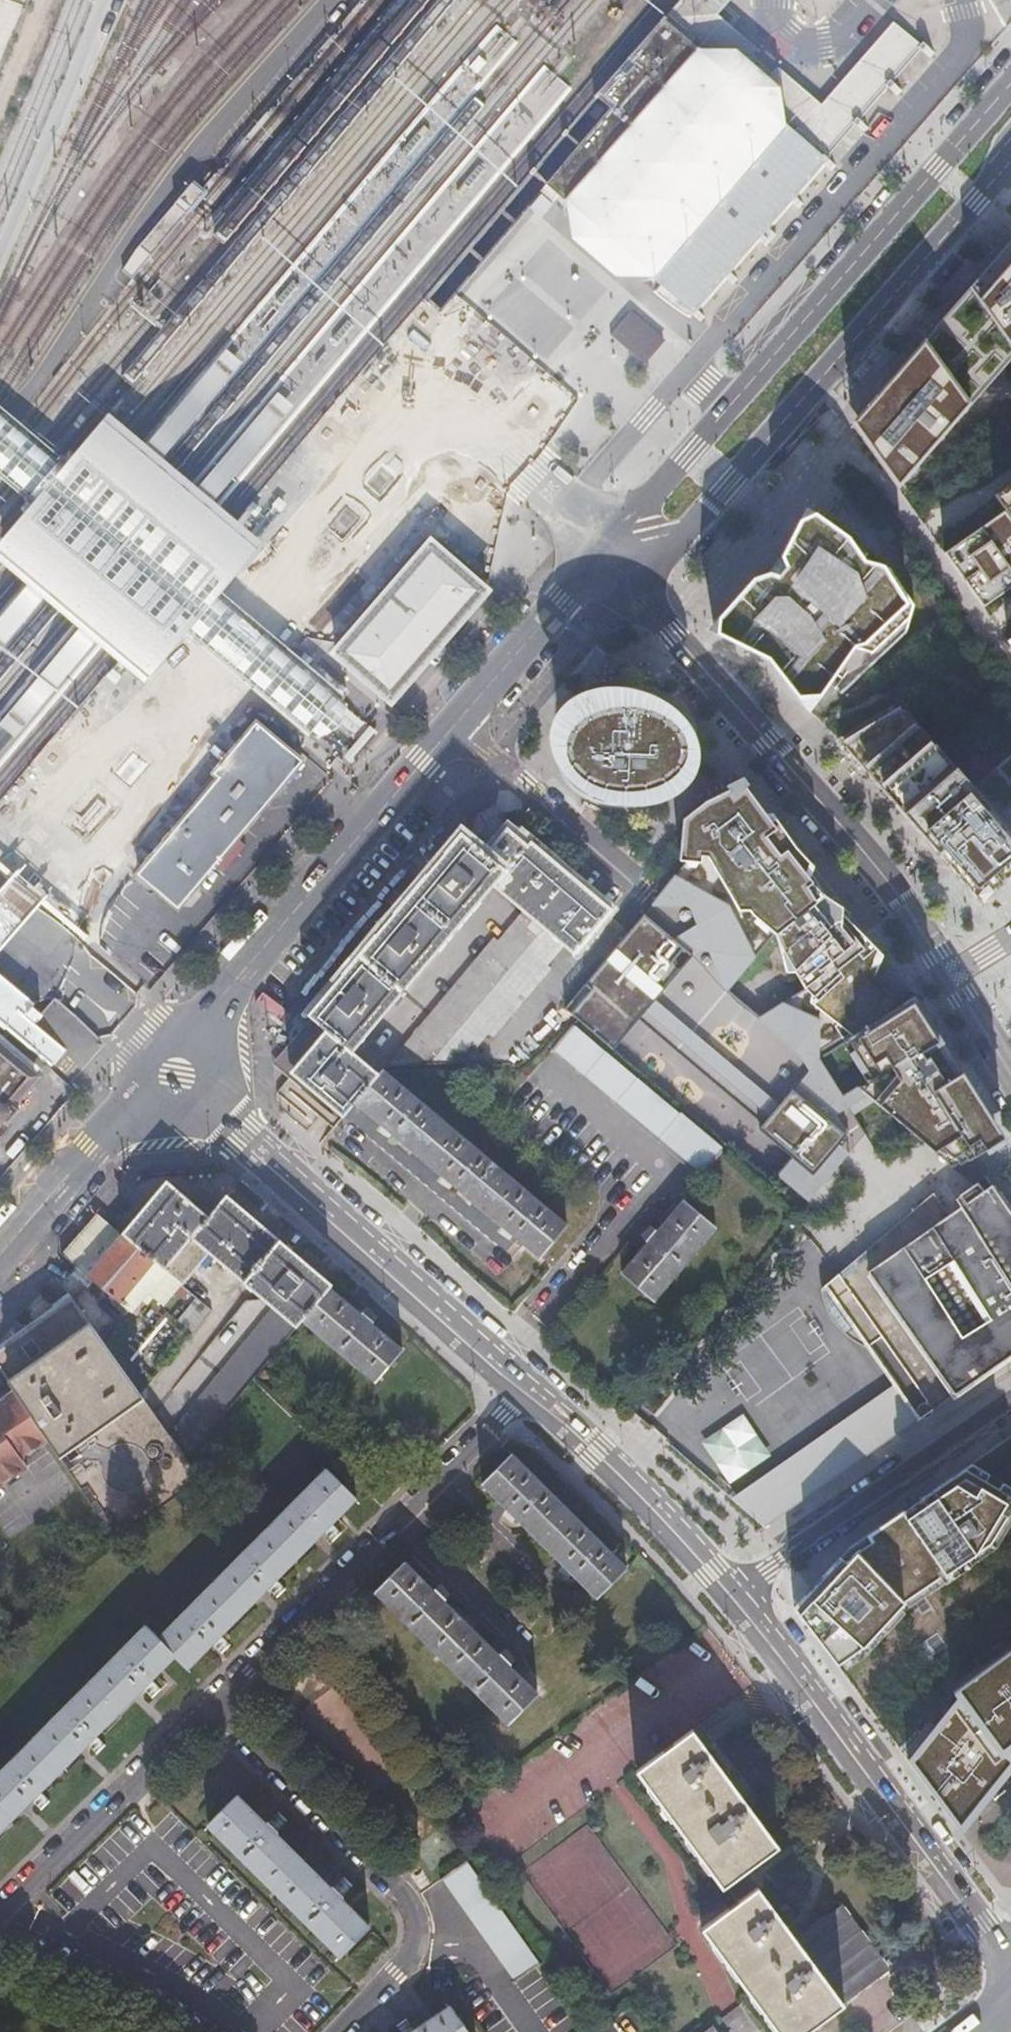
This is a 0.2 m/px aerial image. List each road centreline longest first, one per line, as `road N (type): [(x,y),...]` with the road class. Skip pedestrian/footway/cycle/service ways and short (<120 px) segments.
road 1 (tertiary): [(1010,74),(599,561)]
road 2 (tertiary): [(599,561),(683,533),(1010,159)]
road 3 (residential): [(949,982),(763,743),(626,604),(599,561)]
road 4 (tertiary): [(178,1068),(529,1383)]
road 5 (tertiary): [(743,1592),(1010,1941)]
road 6 (residential): [(334,2031),(409,1954),(414,1913),(391,1879),(216,1706)]
road 7 (tertiary): [(178,1068),(232,990),(452,731)]
road 8 (unclassified): [(1010,1398),(743,1592)]
road 9 (residential): [(0,1916),(216,1706)]
road 10 (tertiary): [(529,1383),(743,1592)]
road 11 (tertiary): [(0,1256),(178,1068)]
road 12 (residential): [(644,892),(452,731)]
road 13 (residential): [(216,1706),(370,1542)]
road 14 (tertiary): [(452,731),(599,561)]
road 15 (residential): [(503,1633),(389,1523)]
road 16 (residential): [(426,1487),(529,1383)]
road 17 (residential): [(526,1582),(426,1487)]

